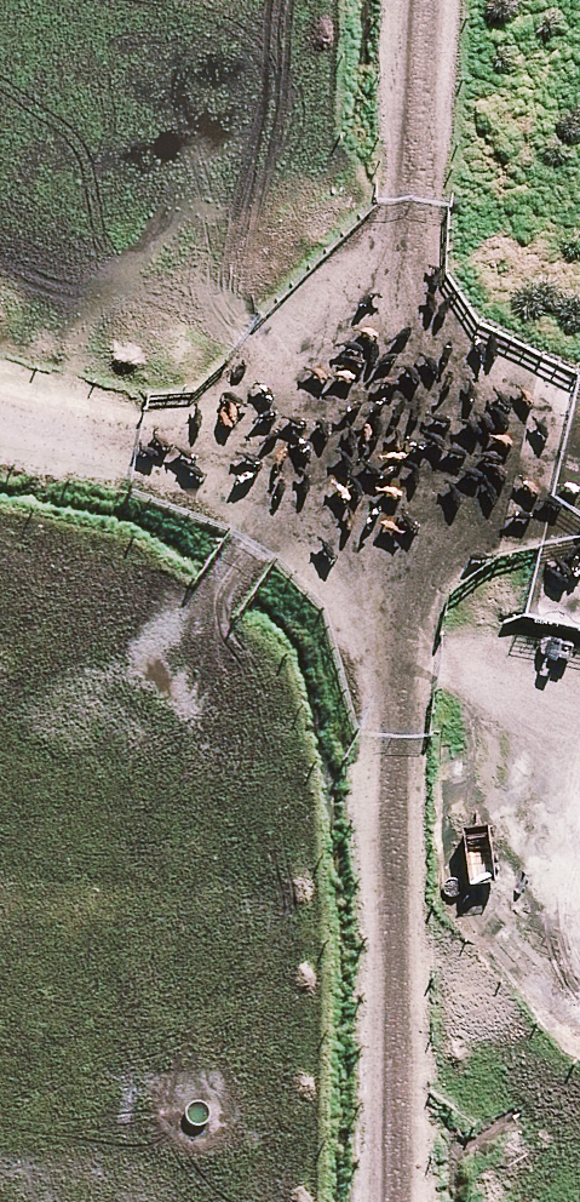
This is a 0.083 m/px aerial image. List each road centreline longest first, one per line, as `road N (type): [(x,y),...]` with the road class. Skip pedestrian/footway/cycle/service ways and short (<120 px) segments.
road 1 (track): [(430,0),(395,1201)]
road 2 (track): [(0,383),(416,478)]
road 3 (track): [(413,588),(579,643)]

